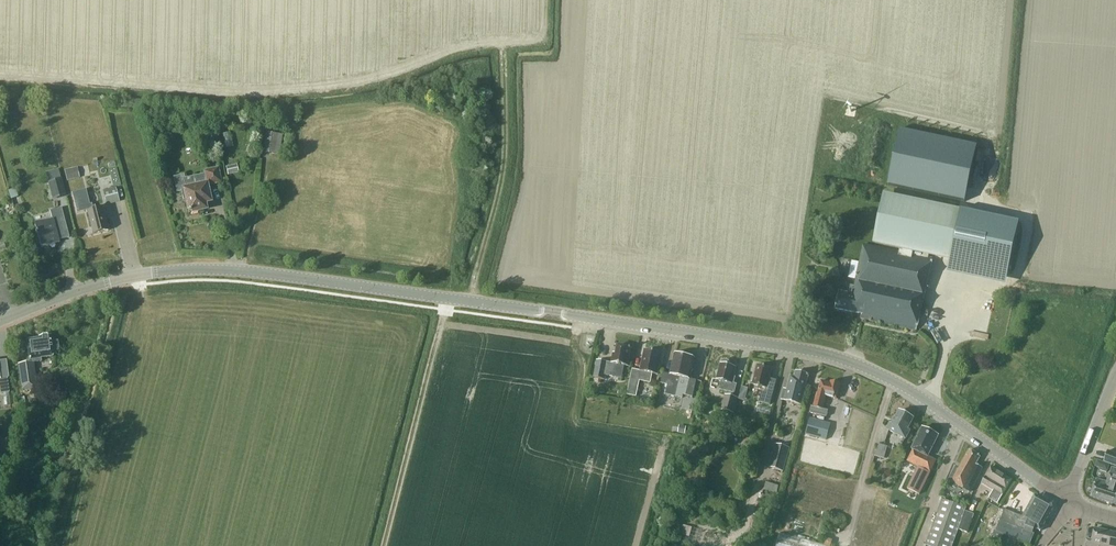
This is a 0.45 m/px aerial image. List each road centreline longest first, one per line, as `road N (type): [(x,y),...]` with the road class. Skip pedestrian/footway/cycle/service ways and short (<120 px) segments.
road 1 (tertiary): [(1068,500),(860,364),(466,300)]
road 2 (tertiary): [(0,322),(131,276),(201,269),(466,300)]
road 3 (tertiary): [(1068,500),(1115,373)]

